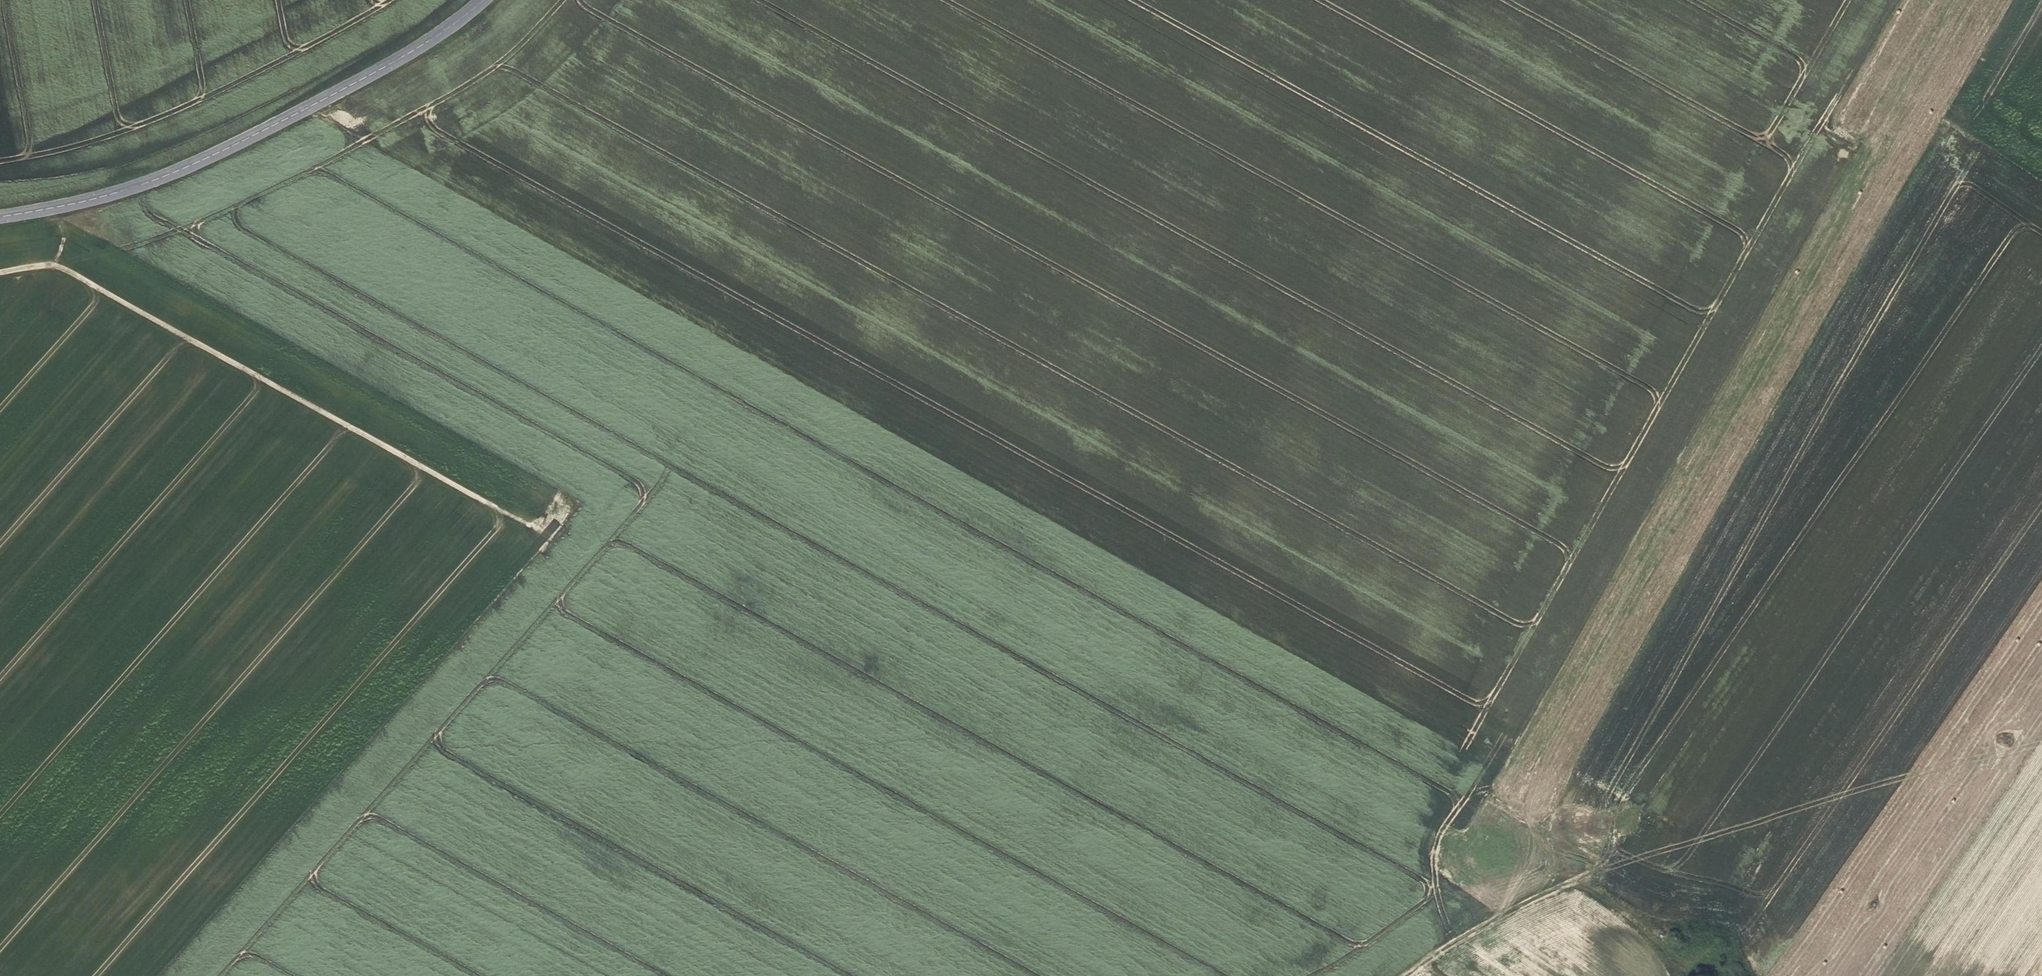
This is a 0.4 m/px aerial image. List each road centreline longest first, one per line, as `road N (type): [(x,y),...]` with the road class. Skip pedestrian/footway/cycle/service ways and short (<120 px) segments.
road 1 (tertiary): [(474,0),(443,29),(285,122),(47,208),(0,215)]
road 2 (track): [(1585,874),(1526,898),(1403,975)]

